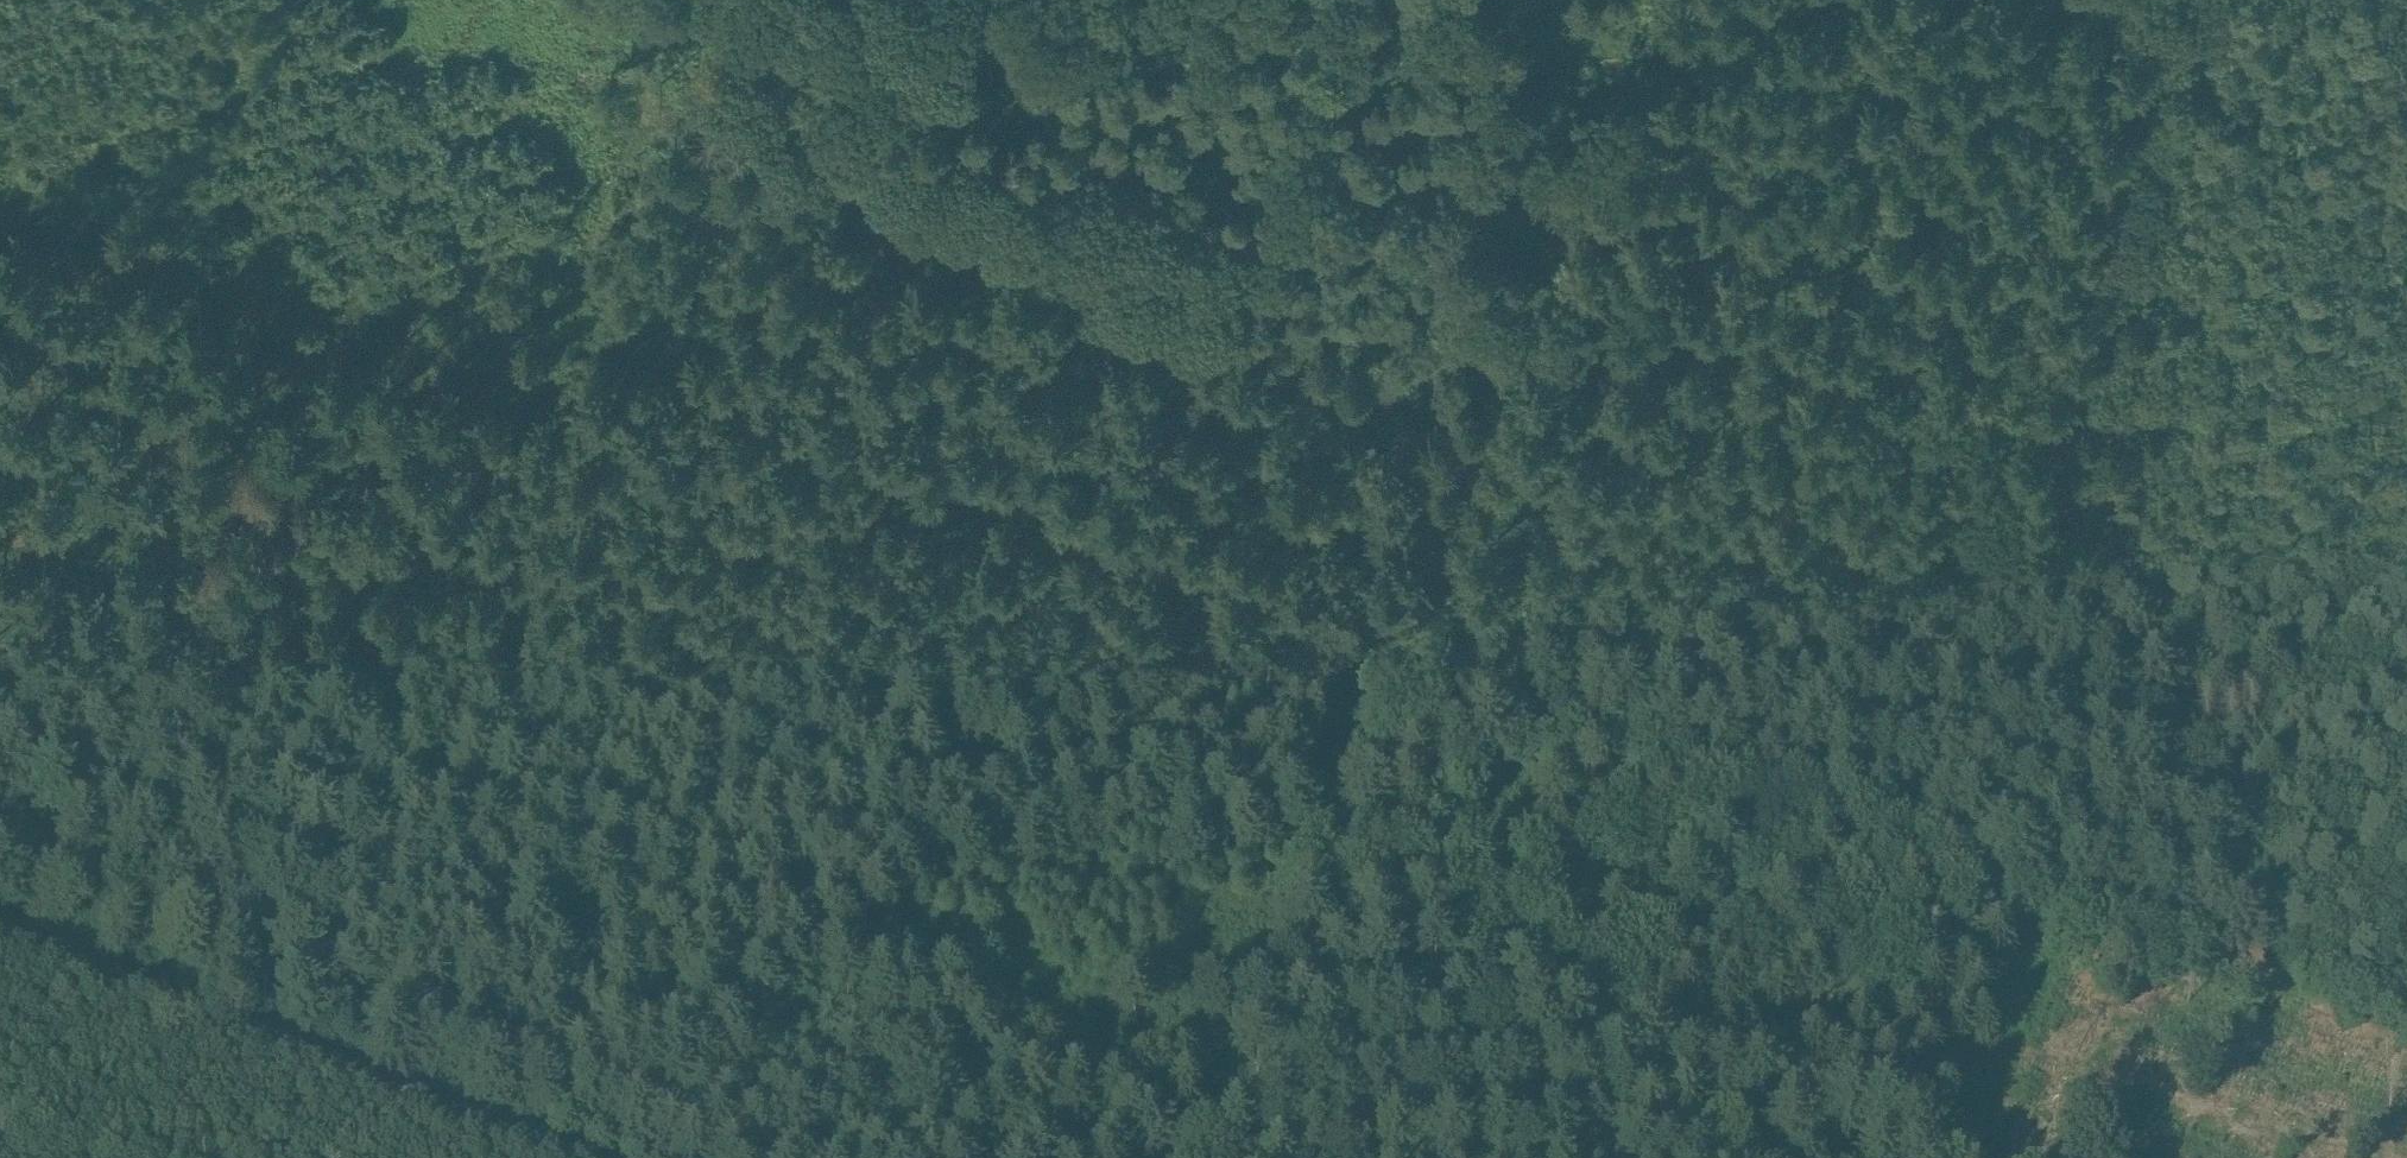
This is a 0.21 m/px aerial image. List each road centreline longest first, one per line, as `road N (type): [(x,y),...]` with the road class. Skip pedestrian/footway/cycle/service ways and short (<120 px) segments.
road 1 (track): [(1188,1157),(1650,0)]
road 2 (track): [(548,1157),(0,935)]

